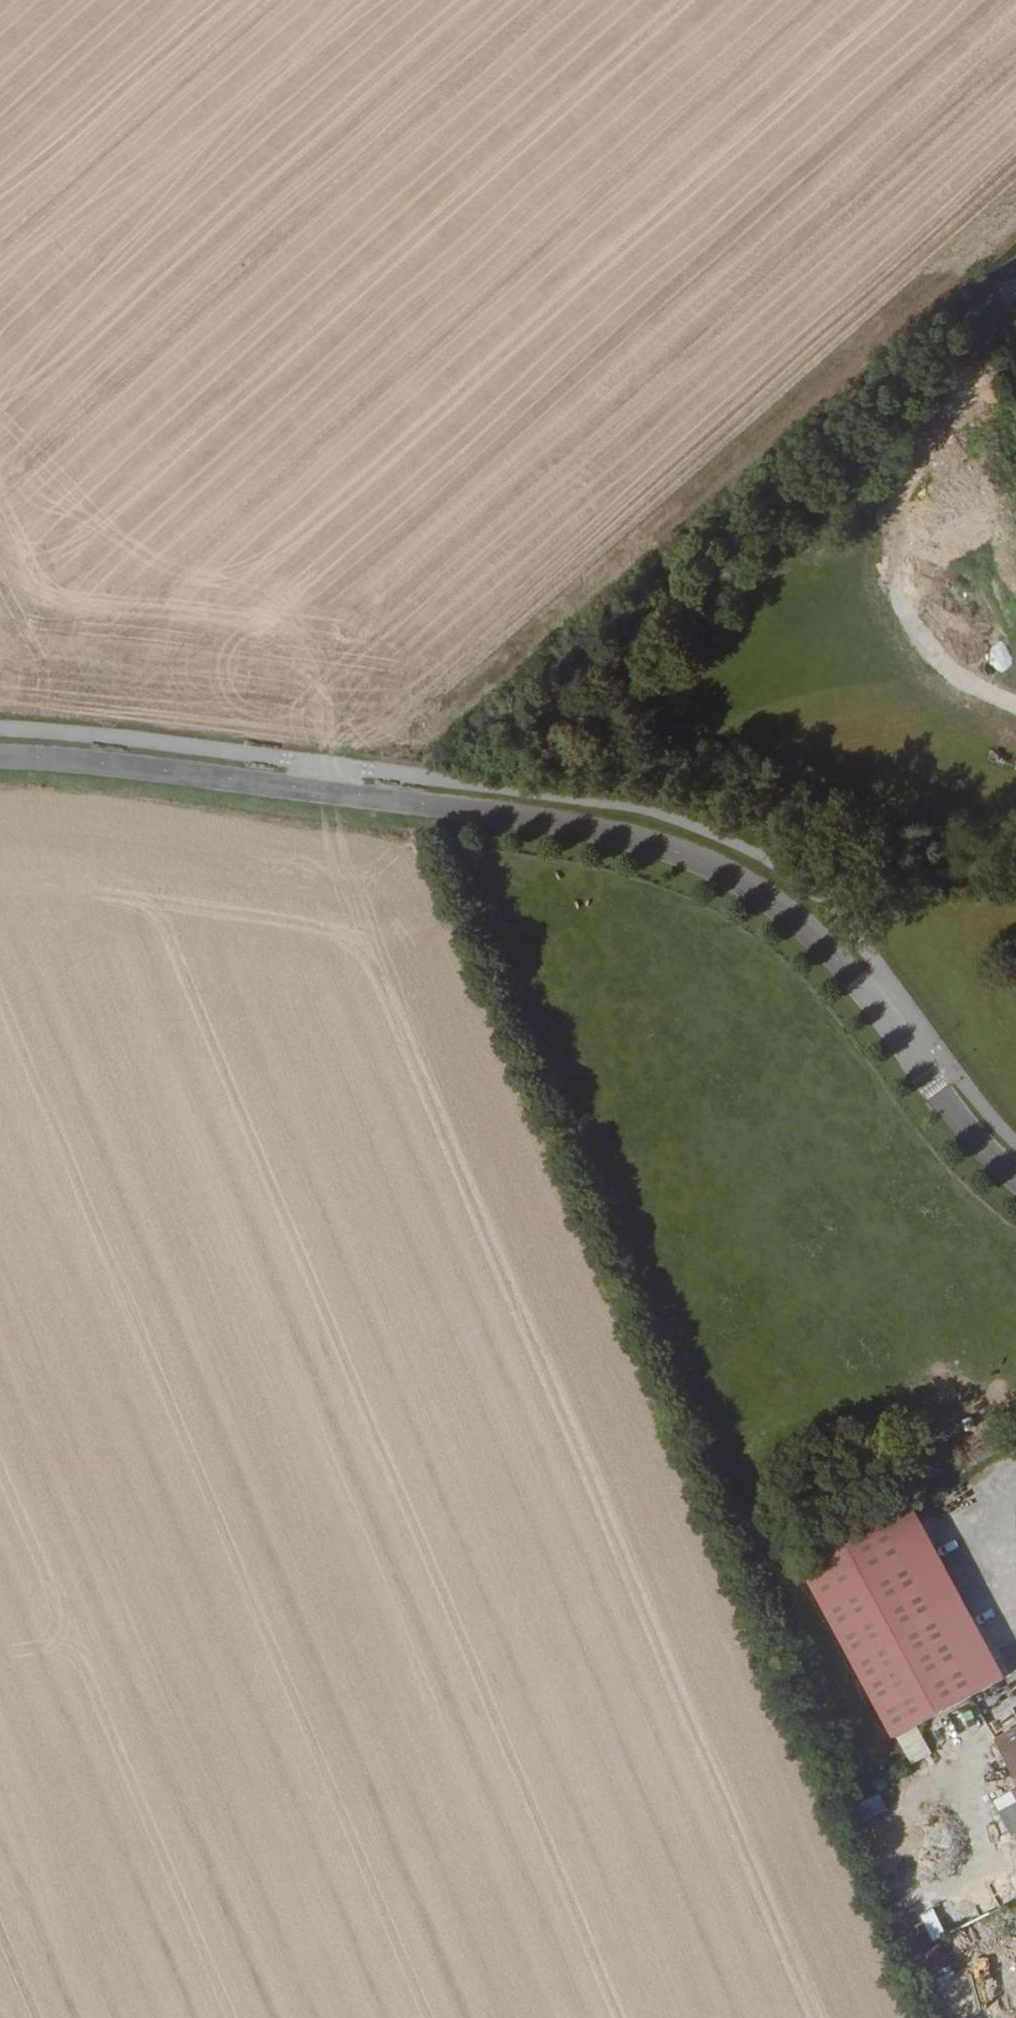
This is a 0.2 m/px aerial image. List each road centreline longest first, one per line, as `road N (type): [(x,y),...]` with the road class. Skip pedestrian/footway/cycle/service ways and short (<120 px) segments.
road 1 (tertiary): [(0,757),(486,812),(675,852),(733,880),(836,960),(989,1155),(1015,1178)]

